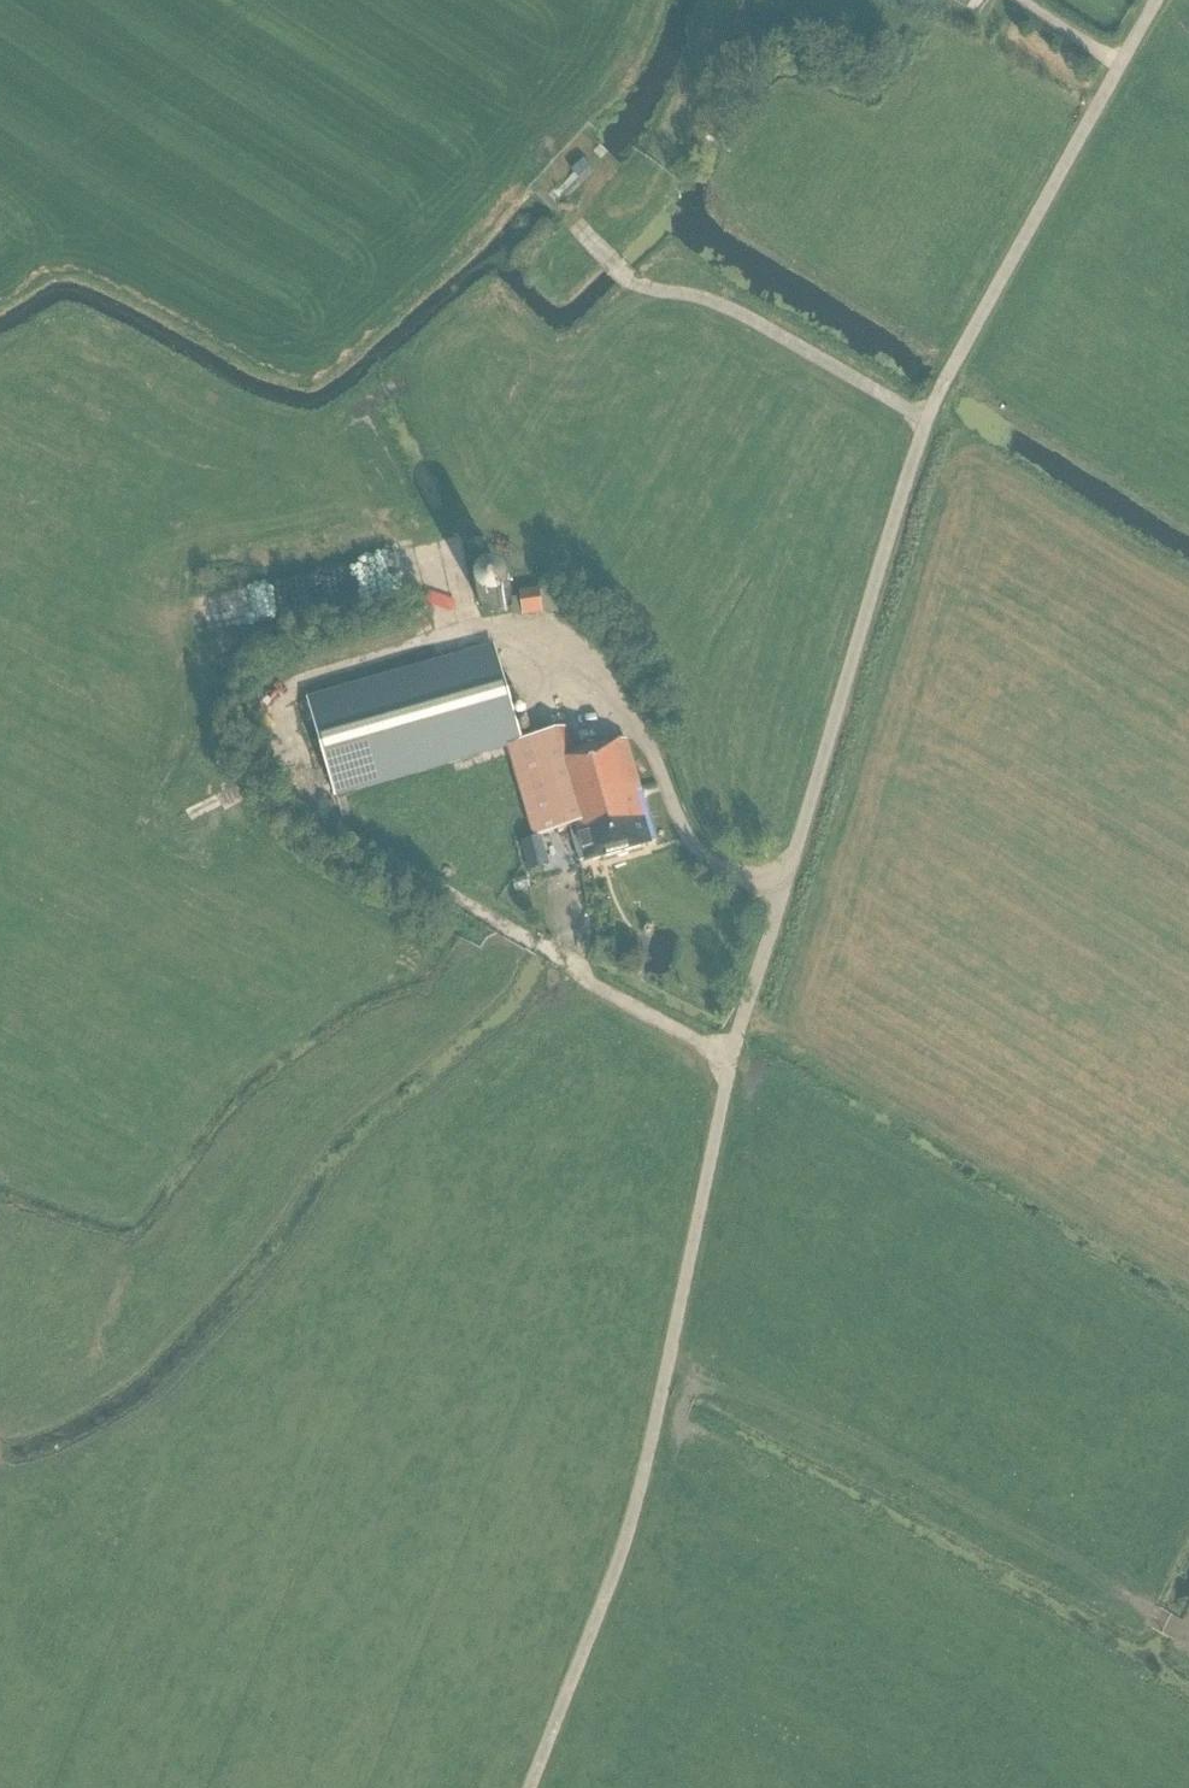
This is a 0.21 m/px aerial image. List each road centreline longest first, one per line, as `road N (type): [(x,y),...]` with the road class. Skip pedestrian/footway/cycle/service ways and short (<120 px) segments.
road 1 (unclassified): [(530,1787),(611,1584),(655,1433),(729,1061),(928,418)]
road 2 (unclassified): [(928,418),(1157,0)]
road 3 (unclassified): [(928,418),(723,300),(630,281),(576,224)]

